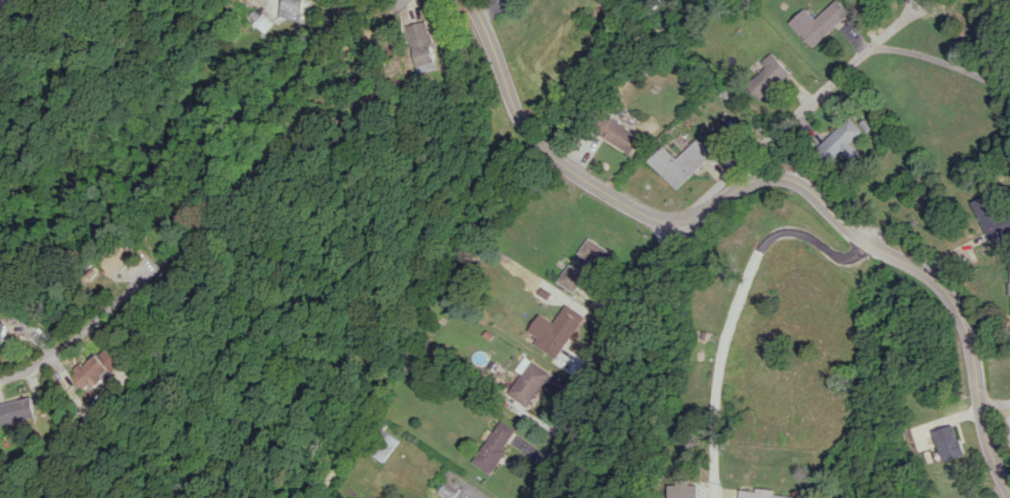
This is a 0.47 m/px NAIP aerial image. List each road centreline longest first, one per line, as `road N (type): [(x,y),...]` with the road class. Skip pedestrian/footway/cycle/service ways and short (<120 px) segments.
road 1 (tertiary): [(1009,489),(991,449),(970,337),(936,284),(835,221),(809,190),(777,178),(668,217)]
road 2 (residential): [(668,217),(664,248),(582,375),(533,497)]
road 3 (tertiary): [(668,217),(612,196),(534,137),(470,0)]
road 4 (residential): [(890,29),(690,209)]
road 5 (residential): [(158,267),(82,337),(0,379)]

